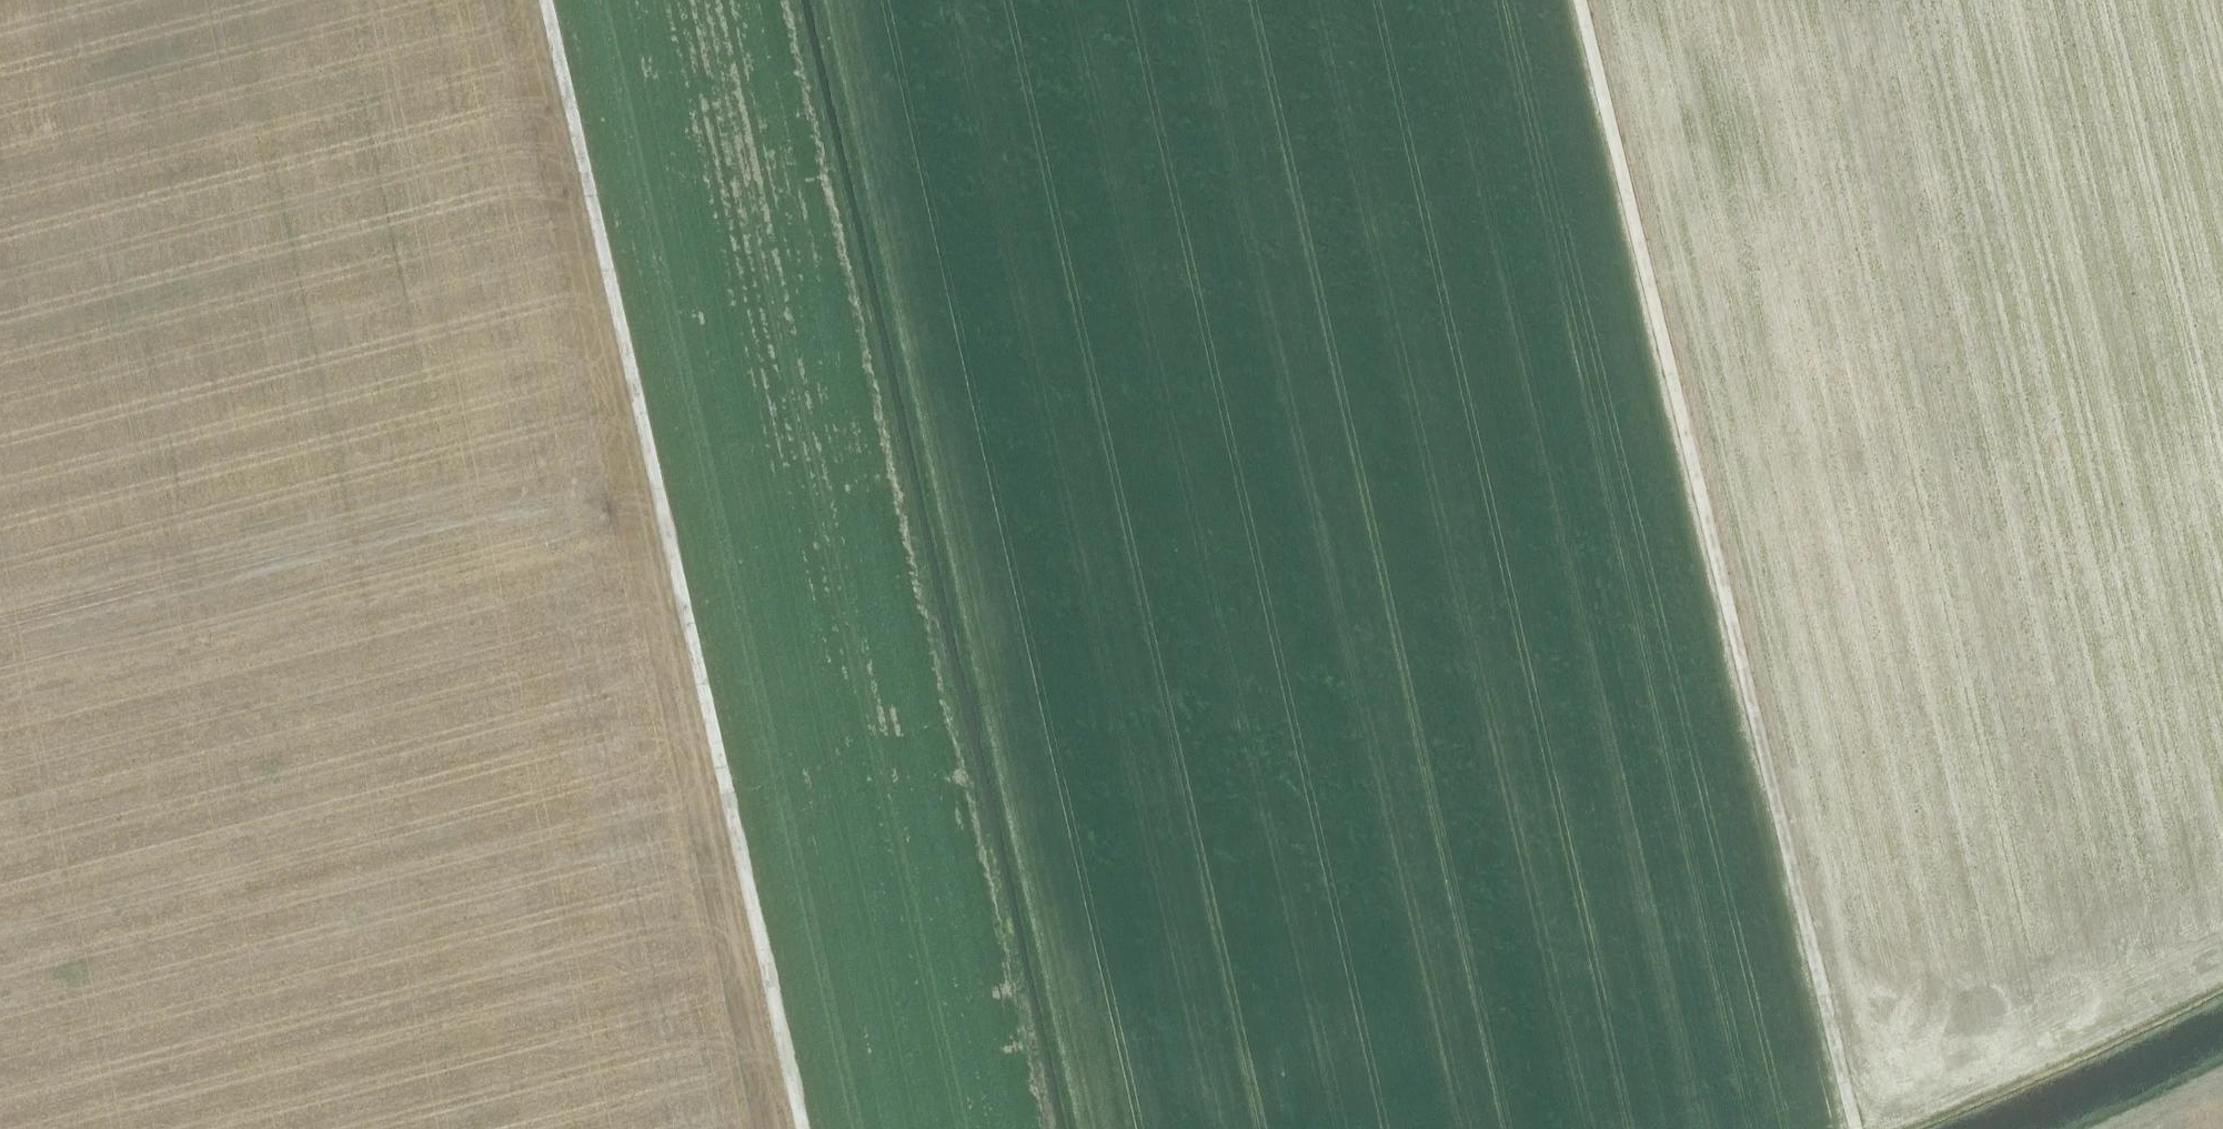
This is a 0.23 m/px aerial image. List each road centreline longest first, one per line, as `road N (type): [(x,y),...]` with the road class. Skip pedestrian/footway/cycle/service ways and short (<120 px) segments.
road 1 (track): [(1575,0),(1855,1128)]
road 2 (track): [(799,1128),(545,0)]

